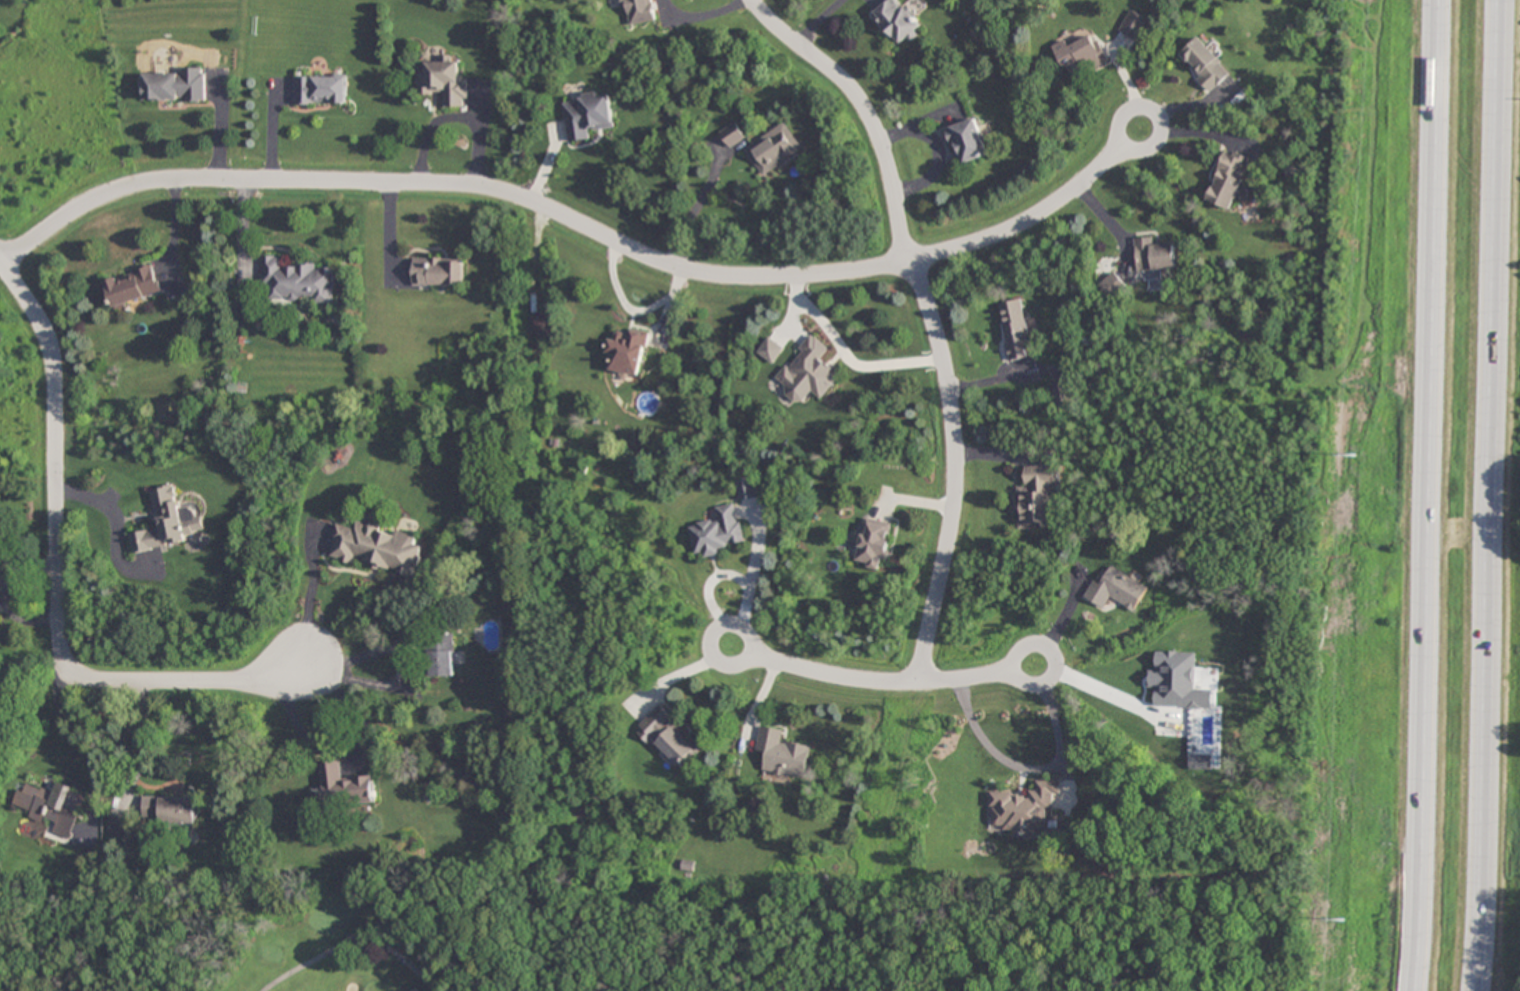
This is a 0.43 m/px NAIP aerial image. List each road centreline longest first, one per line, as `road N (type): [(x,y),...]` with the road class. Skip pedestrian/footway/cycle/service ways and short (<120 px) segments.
road 1 (motorway): [(1440,0),(1416,990)]
road 2 (motorway): [(1485,990),(1509,0)]
road 3 (residential): [(0,265),(88,200),(132,184),(192,179),(485,188),(543,206),(659,264),(738,280),(912,262)]
road 4 (residential): [(754,0),(870,115),(942,355),(956,494),(917,683)]
road 5 (residential): [(303,664),(265,680),(225,683),(92,680),(64,663),(53,363),(37,315),(0,265)]
road 6 (residential): [(912,262),(996,237),(1118,157)]
road 7 (residential): [(917,683),(762,661)]
road 8 (residential): [(1126,153),(1162,136),(1150,110),(1127,112),(1118,123),(1118,157),(1126,153)]
road 9 (residential): [(758,652),(732,625),(711,639),(722,667),(762,661),(758,652)]
road 10 (residential): [(1014,678),(1048,685),(1058,666),(1054,655),(1045,646),(1024,649),(1006,676),(1014,678)]

